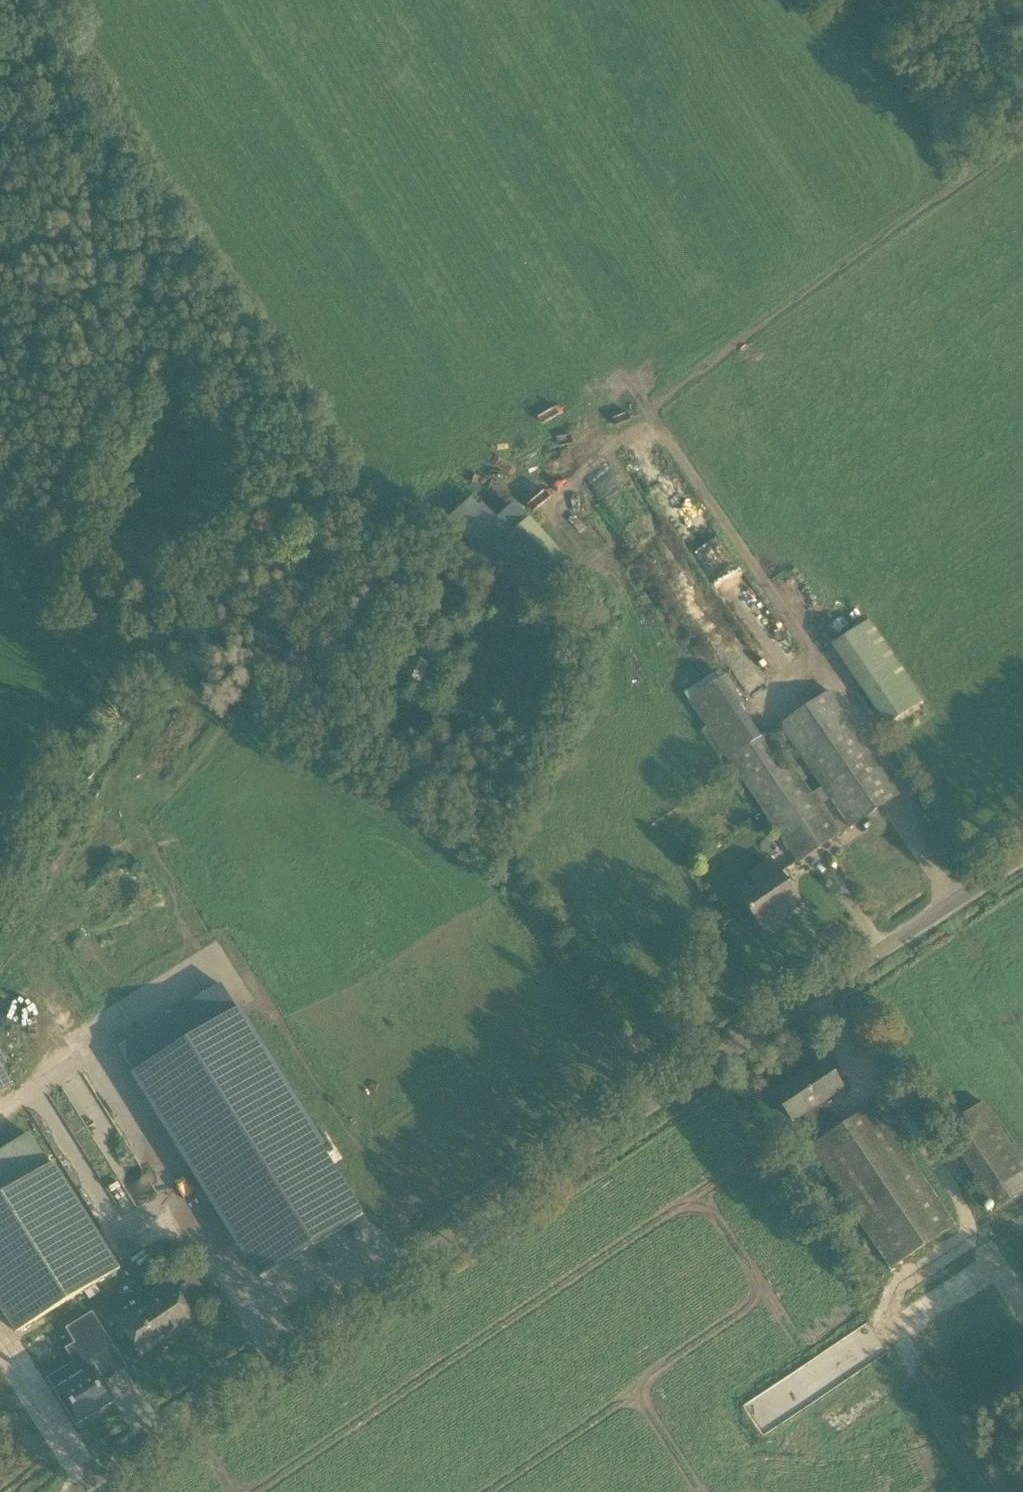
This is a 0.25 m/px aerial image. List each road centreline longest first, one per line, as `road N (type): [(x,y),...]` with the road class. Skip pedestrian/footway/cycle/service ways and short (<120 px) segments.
road 1 (unclassified): [(1022,856),(75,1491)]

